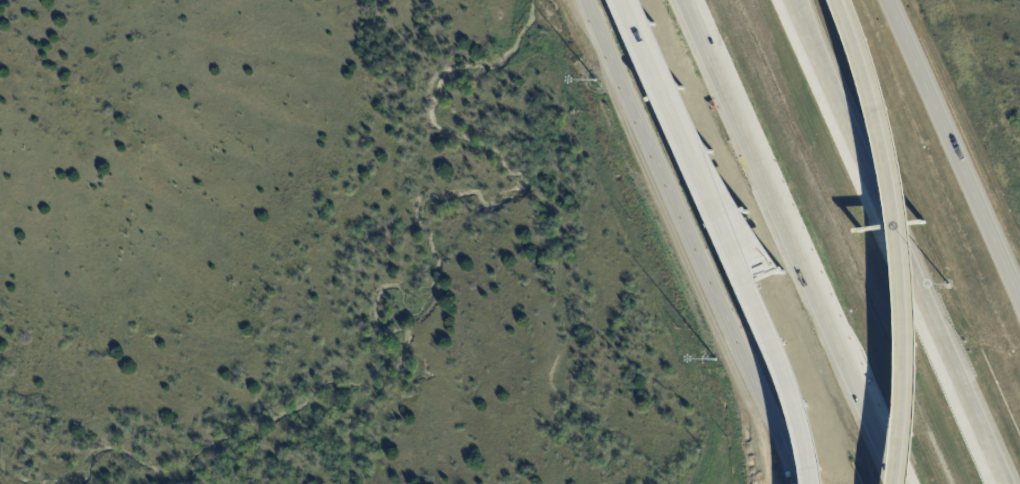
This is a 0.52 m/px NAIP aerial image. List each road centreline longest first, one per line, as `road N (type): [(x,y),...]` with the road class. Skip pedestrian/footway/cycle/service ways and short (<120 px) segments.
road 1 (secondary): [(588,0),(801,483)]
road 2 (motorway): [(690,0),(890,483)]
road 3 (motorway): [(622,0),(775,352),(812,483)]
road 4 (motorway): [(1005,483),(800,15)]
road 5 (motorway): [(892,483),(902,389),(889,180),(871,89),(839,0)]
road 6 (secondary): [(1019,304),(890,0)]

